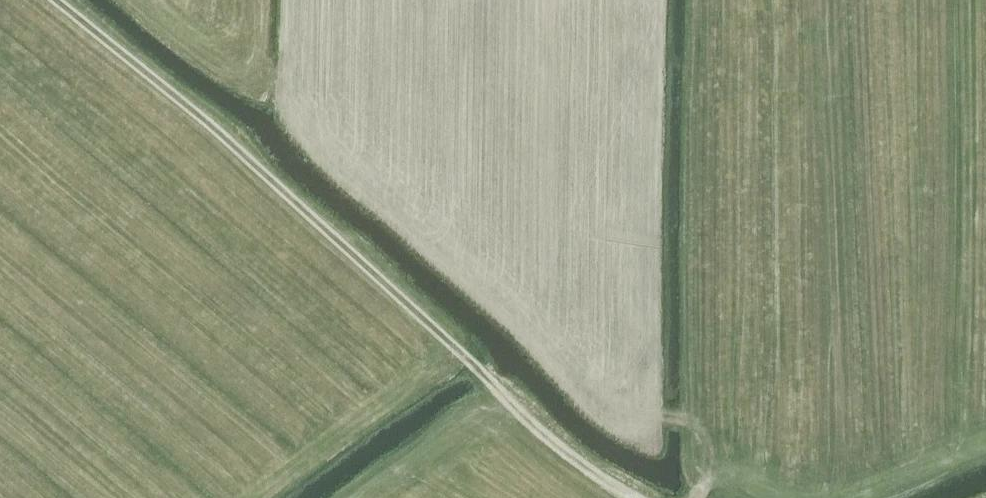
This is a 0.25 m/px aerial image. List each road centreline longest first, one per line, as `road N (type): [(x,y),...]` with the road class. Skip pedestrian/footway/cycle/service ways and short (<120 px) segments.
road 1 (track): [(722,476),(685,416),(636,427),(601,413),(326,160),(290,112),(253,93),(135,0)]
road 2 (track): [(635,497),(499,387),(287,188),(61,0)]

